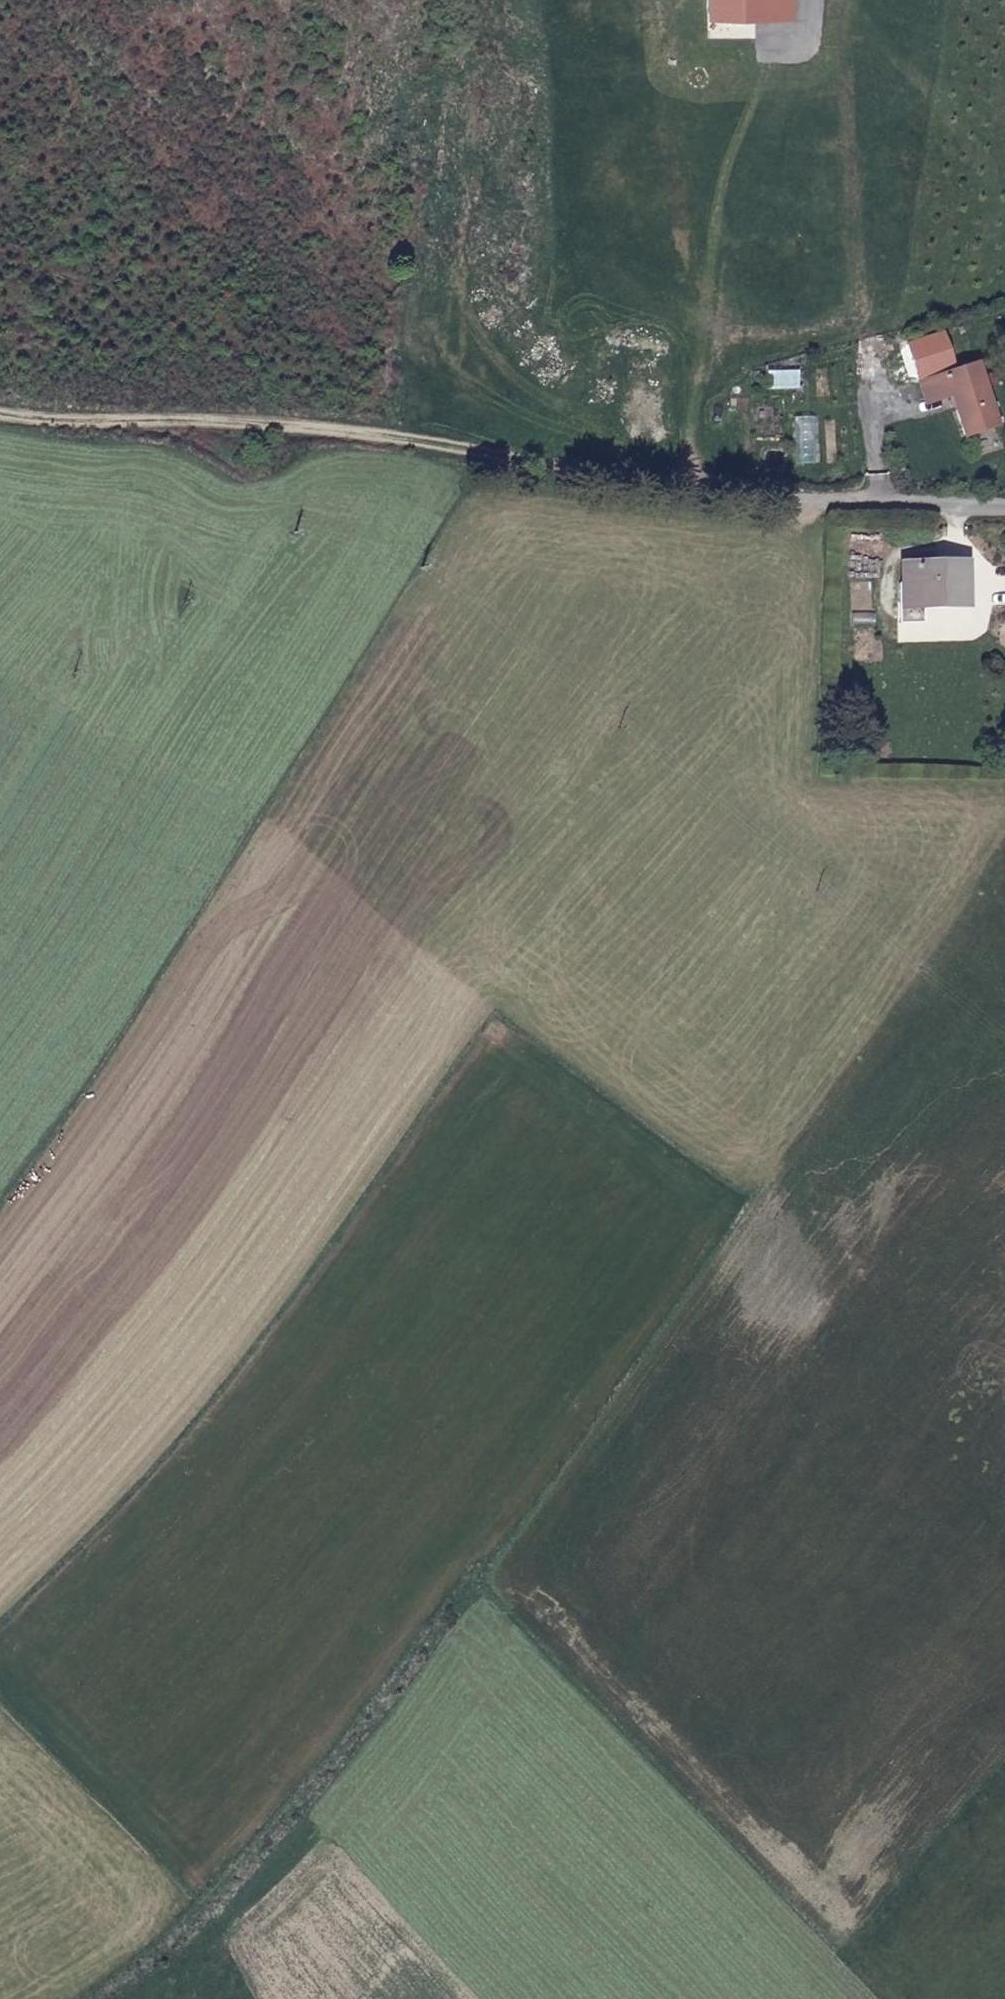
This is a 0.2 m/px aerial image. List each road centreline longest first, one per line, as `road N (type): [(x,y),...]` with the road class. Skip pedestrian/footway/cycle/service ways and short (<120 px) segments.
road 1 (track): [(0,421),(39,431),(347,423),(797,506),(1004,509)]
road 2 (track): [(42,0),(450,442)]

